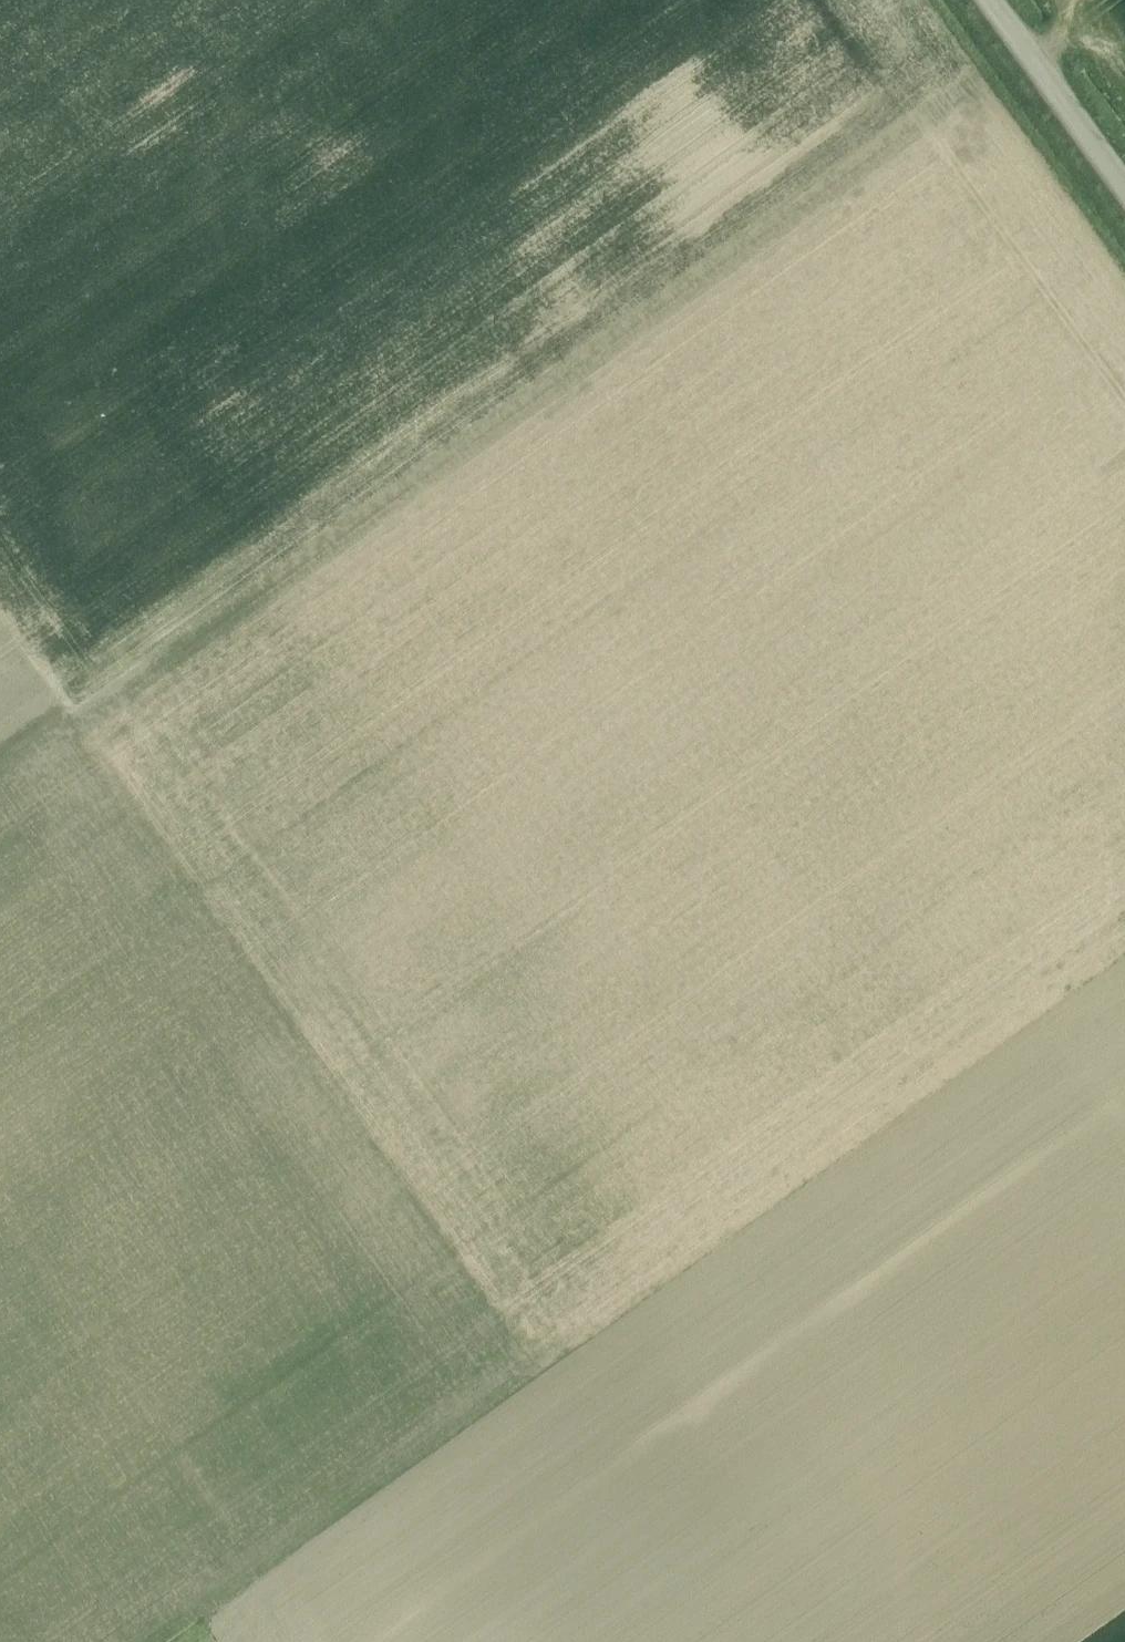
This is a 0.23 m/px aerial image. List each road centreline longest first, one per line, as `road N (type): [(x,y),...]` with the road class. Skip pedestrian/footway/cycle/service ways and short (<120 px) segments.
road 1 (tertiary): [(1124,187),(990,0)]

